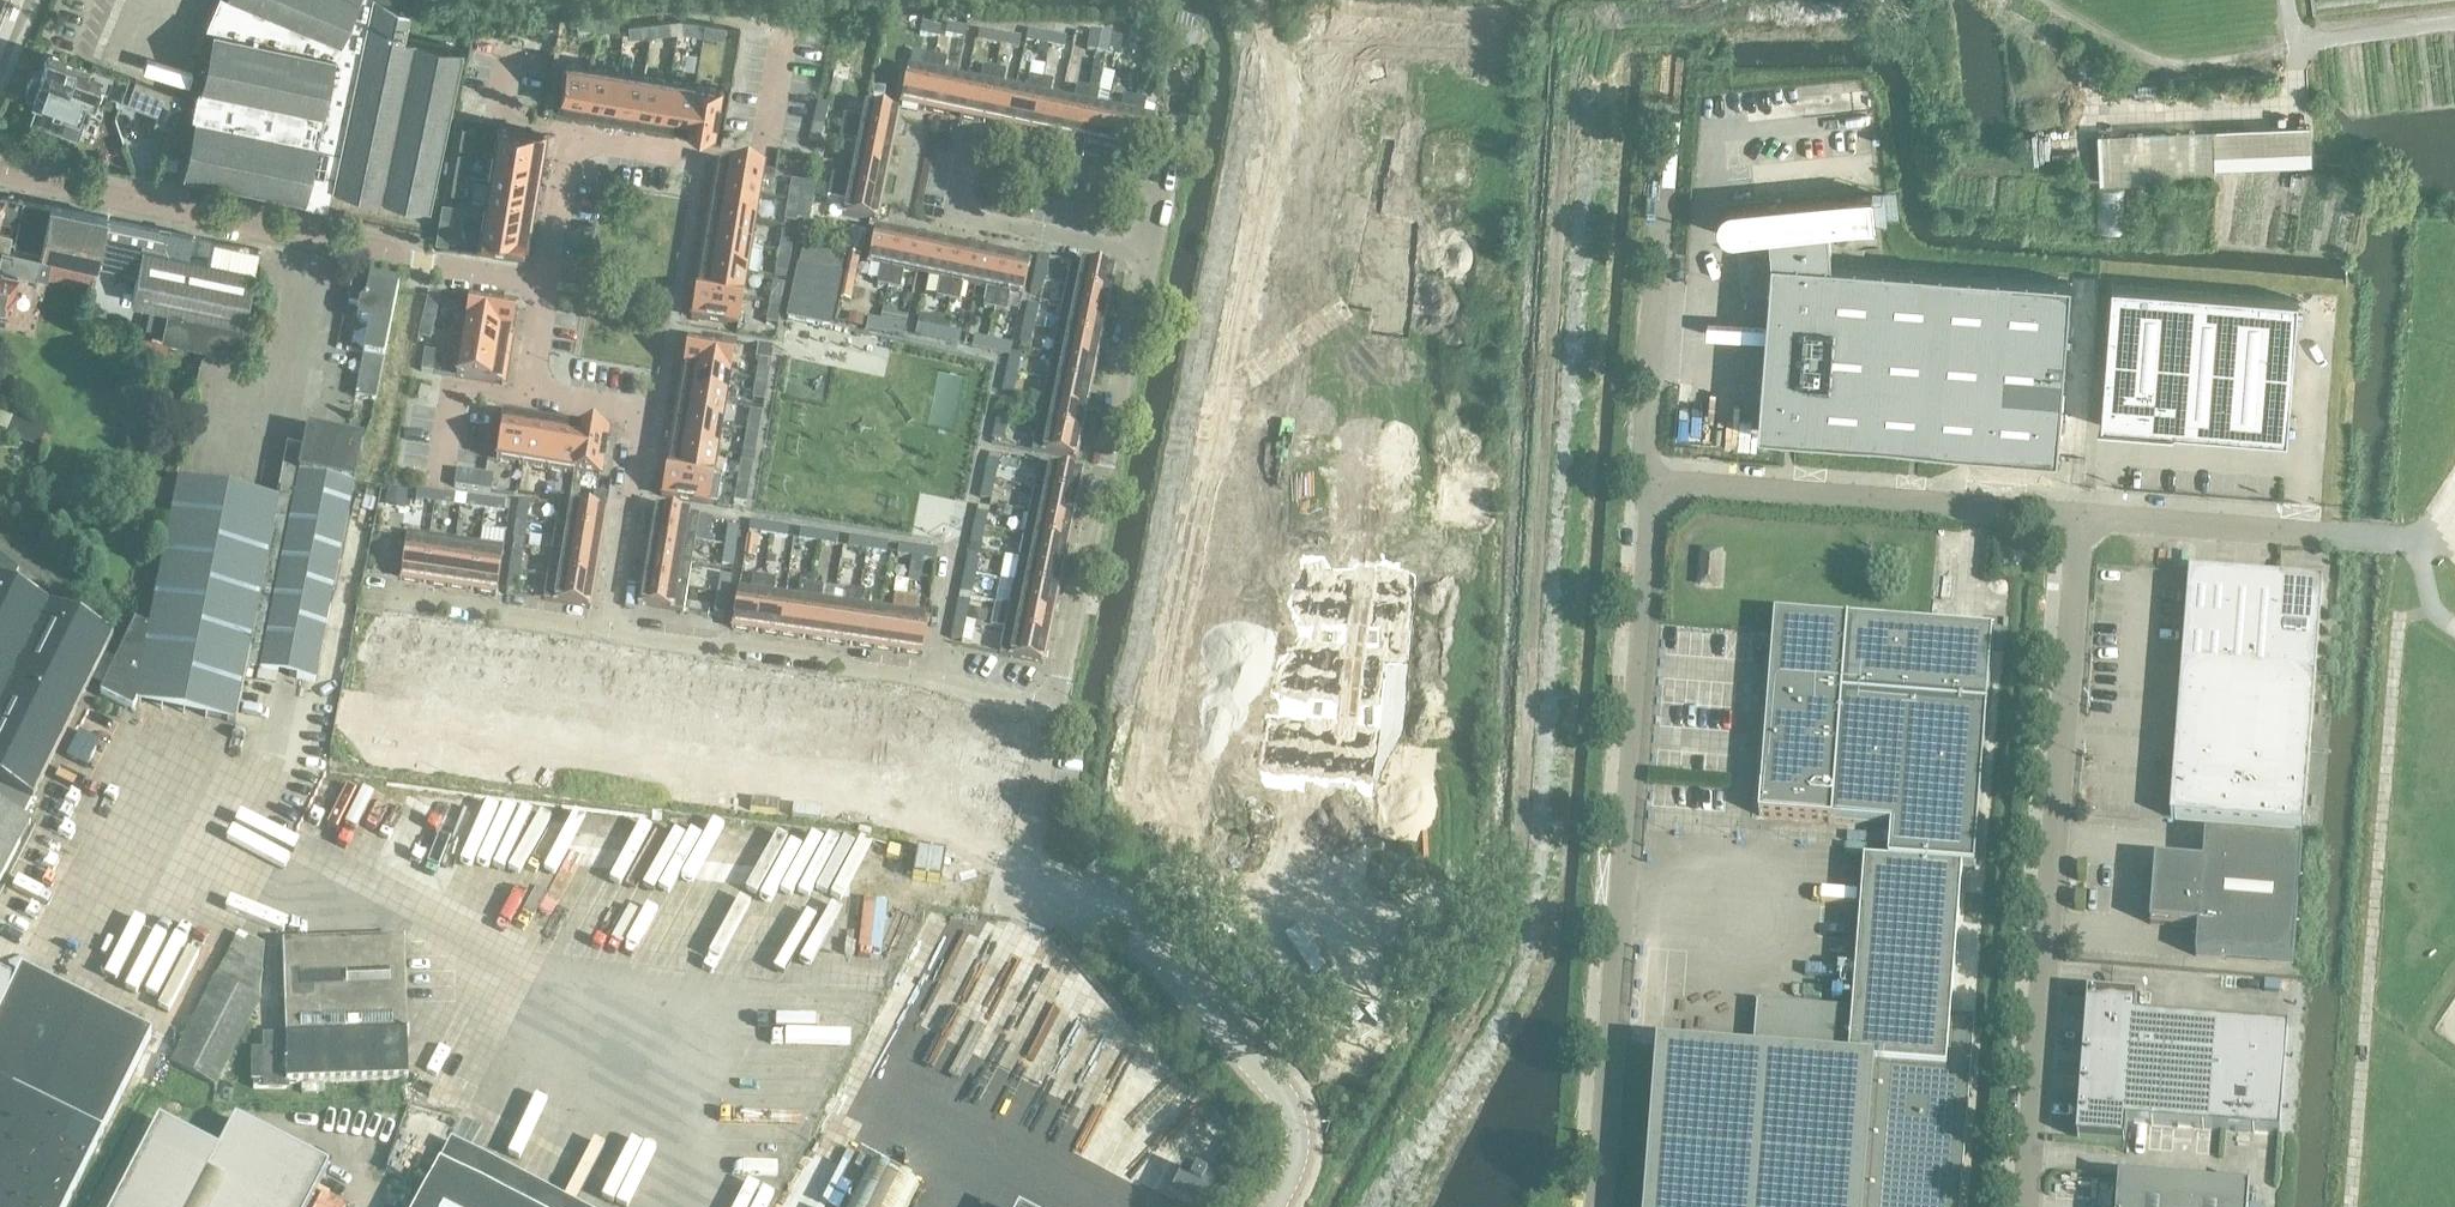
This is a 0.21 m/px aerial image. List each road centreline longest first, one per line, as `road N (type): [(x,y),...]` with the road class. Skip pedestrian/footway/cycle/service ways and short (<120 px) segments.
road 1 (residential): [(609,627),(372,589),(348,721),(888,796),(907,822),(1028,841)]
road 2 (unclassified): [(1595,1206),(1654,511),(1671,486)]
road 3 (unclassified): [(2027,1206),(2081,514)]
road 4 (track): [(2351,1206),(2402,617),(2431,606)]
road 5 (unclassified): [(546,282),(0,172)]
road 6 (unclassified): [(1274,1206),(1301,1127),(1262,1070),(1116,916),(1032,879),(1028,841)]
road 7 (residential): [(1055,707),(1156,250)]
road 8 (residential): [(1055,707),(956,681),(852,668),(823,654),(609,627)]
road 9 (residential): [(1209,433),(1292,0)]
road 10 (residential): [(1121,865),(1209,433)]
road 11 (residential): [(1156,250),(1170,185),(970,148),(959,214),(1040,229)]
road 12 (unclassified): [(2081,514),(1671,486)]
road 13 (unclassified): [(1671,486),(1647,459),(1674,122)]
road 14 (residential): [(1209,433),(1553,462)]
road 15 (unclassified): [(2416,544),(2081,514)]
road 16 (residential): [(693,157),(569,137),(546,282)]
road 17 (residential): [(546,282),(529,395),(642,416)]
road 18 (residential): [(609,627),(642,416)]
road 19 (unclassified): [(1028,841),(1055,707)]

